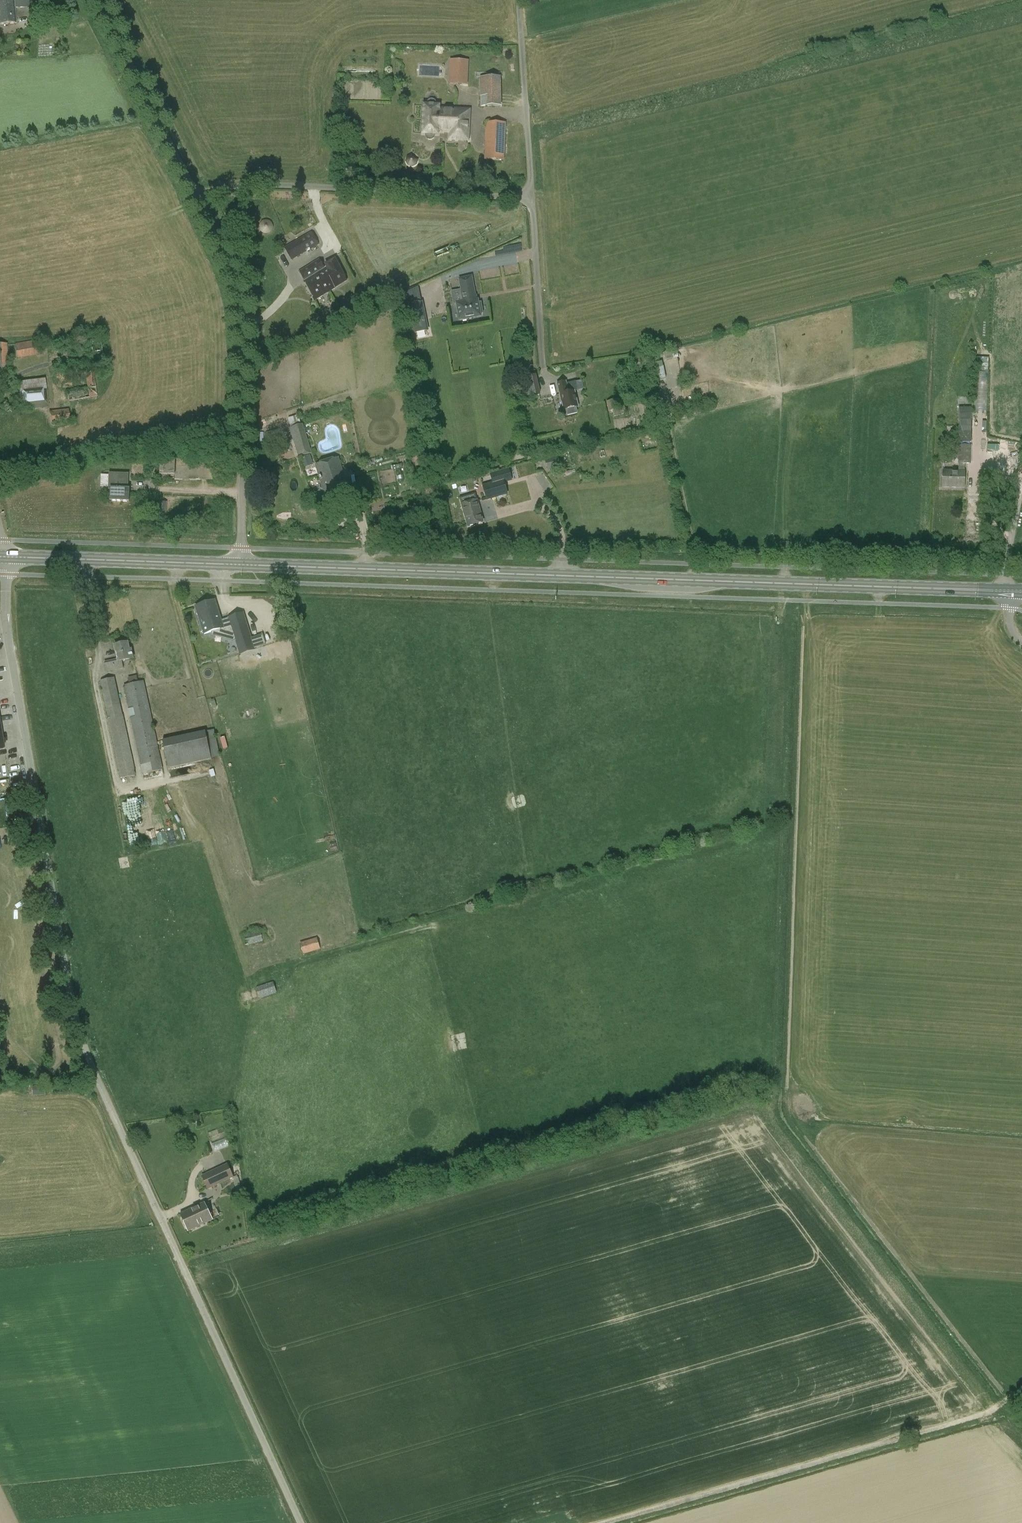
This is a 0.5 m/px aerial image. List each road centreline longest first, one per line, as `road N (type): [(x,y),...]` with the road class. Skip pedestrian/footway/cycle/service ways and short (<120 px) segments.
road 1 (unclassified): [(302,1522),(96,1077),(68,983),(1,557)]
road 2 (primary): [(244,565),(1009,591)]
road 3 (unclassified): [(244,565),(241,310),(197,200)]
road 4 (unclassified): [(527,198),(262,184),(197,200)]
road 5 (primary): [(1,557),(244,565)]
road 6 (unclassified): [(197,200),(99,0)]
road 7 (unclassified): [(527,198),(524,76)]

